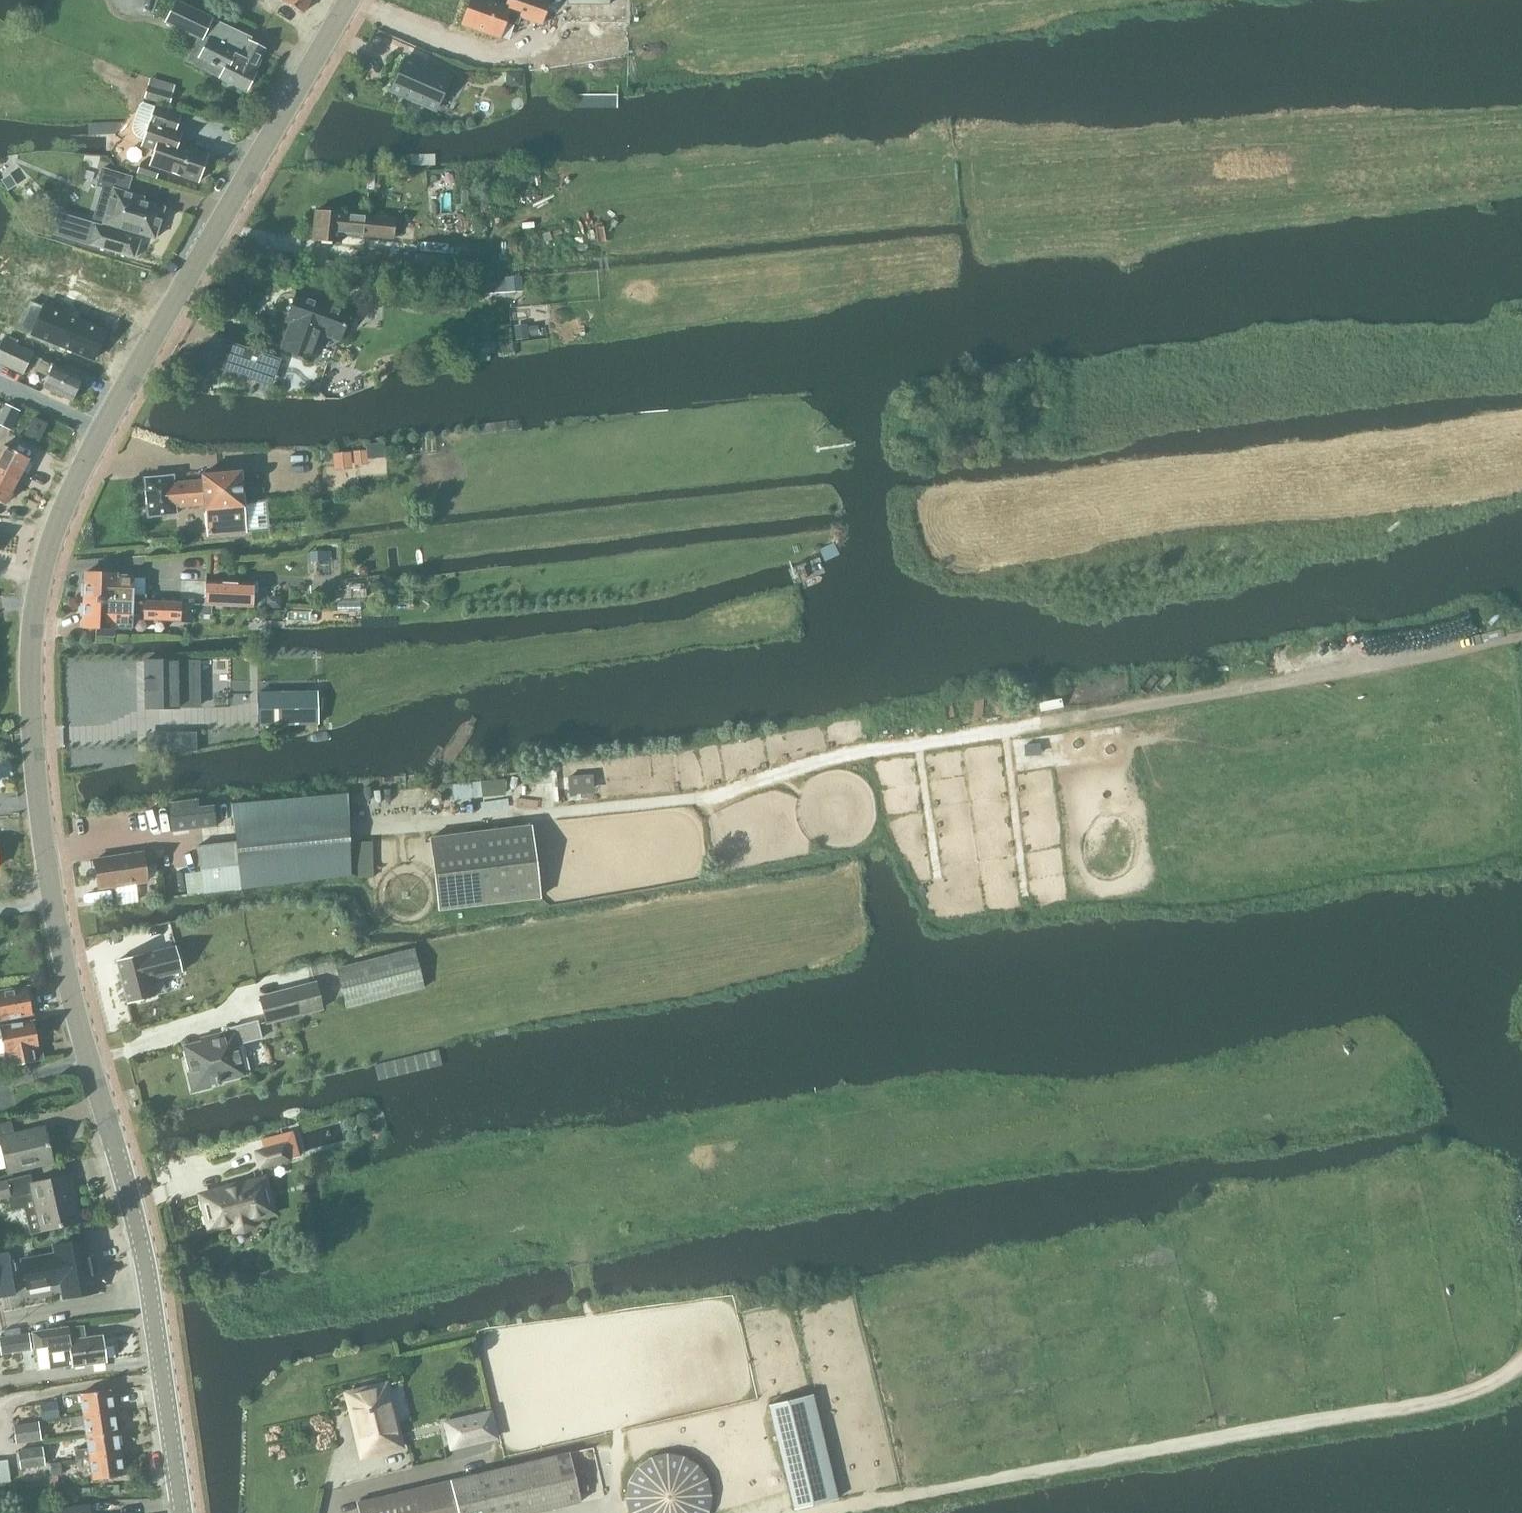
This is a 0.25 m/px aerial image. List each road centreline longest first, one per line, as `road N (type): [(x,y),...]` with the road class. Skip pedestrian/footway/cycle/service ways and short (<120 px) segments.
road 1 (tertiary): [(182,1512),(134,1215),(53,908),(37,797),(30,637),(39,584),(72,490),(350,0)]
road 2 (track): [(1521,1361),(1492,1384),(1408,1406),(1186,1436),(812,1512)]

